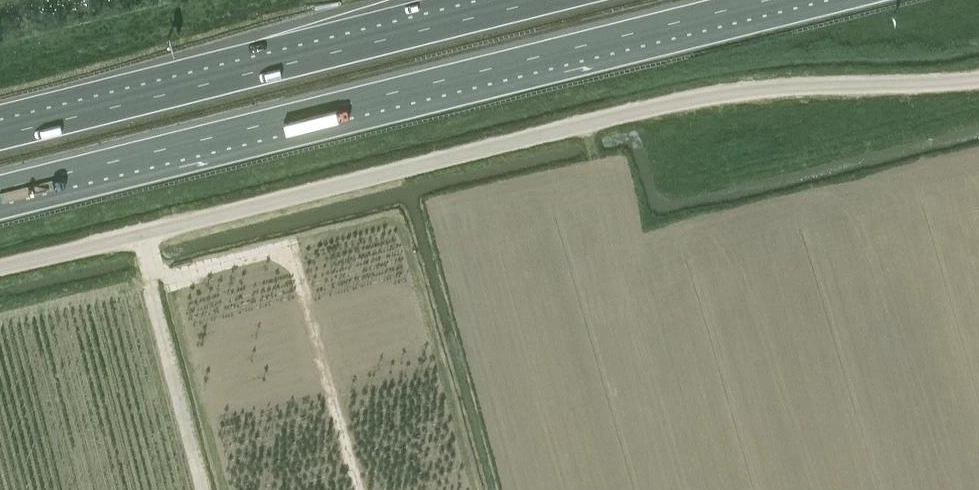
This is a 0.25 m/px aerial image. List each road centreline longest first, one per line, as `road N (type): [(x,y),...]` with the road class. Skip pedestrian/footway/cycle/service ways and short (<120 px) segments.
road 1 (unclassified): [(0,266),(680,97),(978,79)]
road 2 (motorway): [(0,189),(767,0)]
road 3 (motorway): [(545,0),(0,137)]

